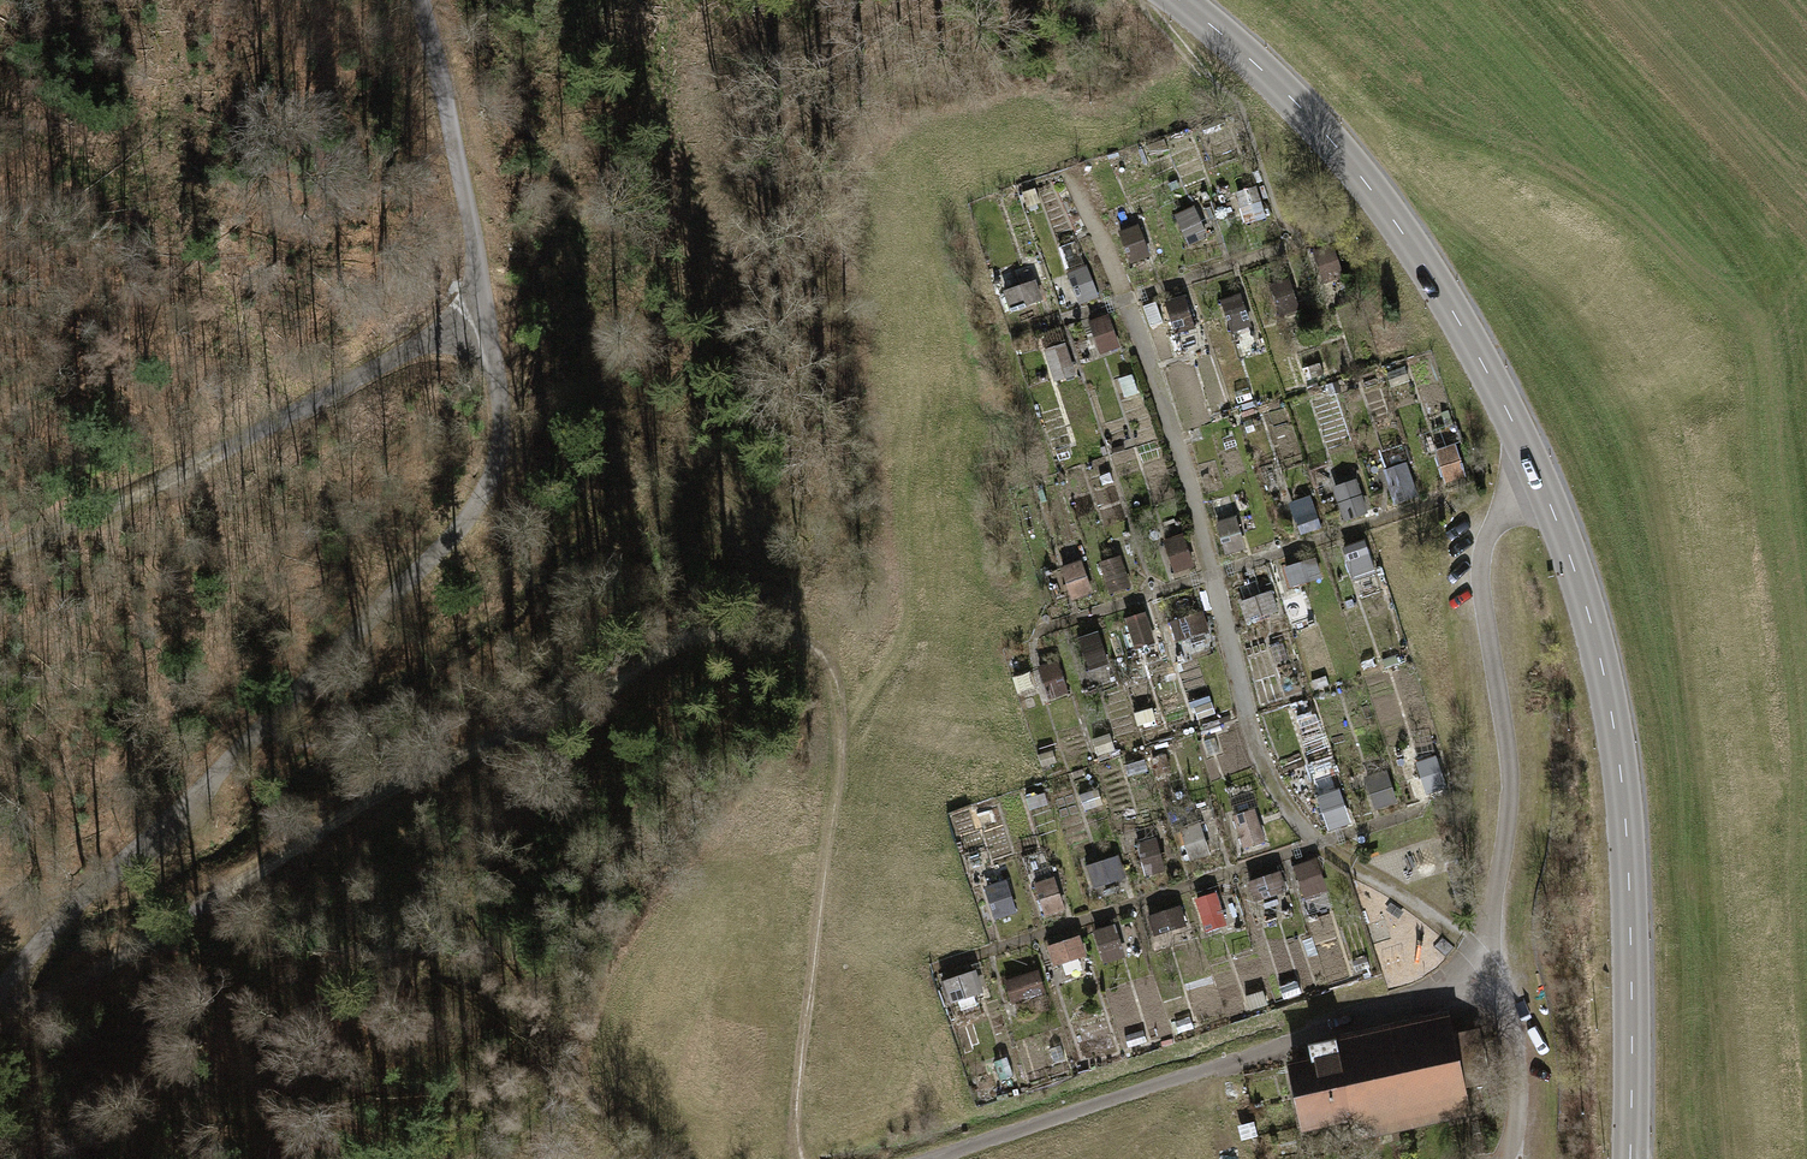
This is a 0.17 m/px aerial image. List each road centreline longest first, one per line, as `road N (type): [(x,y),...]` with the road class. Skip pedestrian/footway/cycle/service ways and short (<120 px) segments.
road 1 (track): [(5,986),(45,996),(355,808),(587,697),(664,649),(705,633),(768,627),(821,658),(838,717),(800,1100),(805,1158)]
road 2 (secondary): [(1180,0),(1299,104),(1397,224),(1516,432),(1566,550),(1605,691),(1625,839),(1629,1158)]
road 3 (track): [(0,991),(73,906),(442,547),(493,472),(501,403),(420,0)]
road 4 (track): [(1493,957),(1317,841),(1279,799),(1246,714),(1126,295),(1072,172)]
road 5 (track): [(926,1158),(1307,1033),(1494,984)]
road 6 (track): [(487,326),(433,337),(0,553)]

